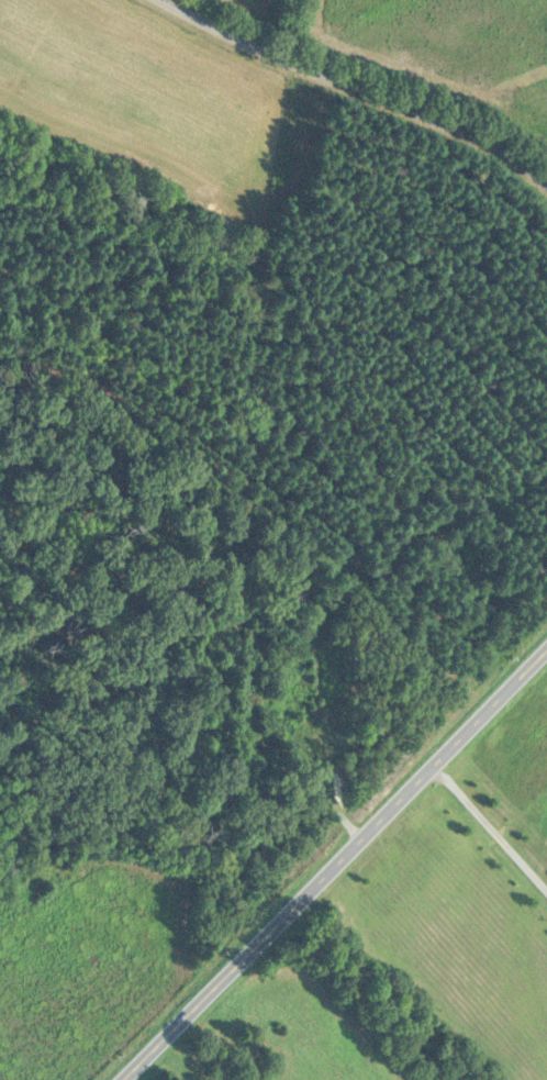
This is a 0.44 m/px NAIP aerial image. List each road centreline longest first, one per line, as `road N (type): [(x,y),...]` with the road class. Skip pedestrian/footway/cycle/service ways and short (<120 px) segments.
road 1 (primary): [(119,1079),(546,646)]
road 2 (residential): [(546,185),(462,135),(163,0)]

